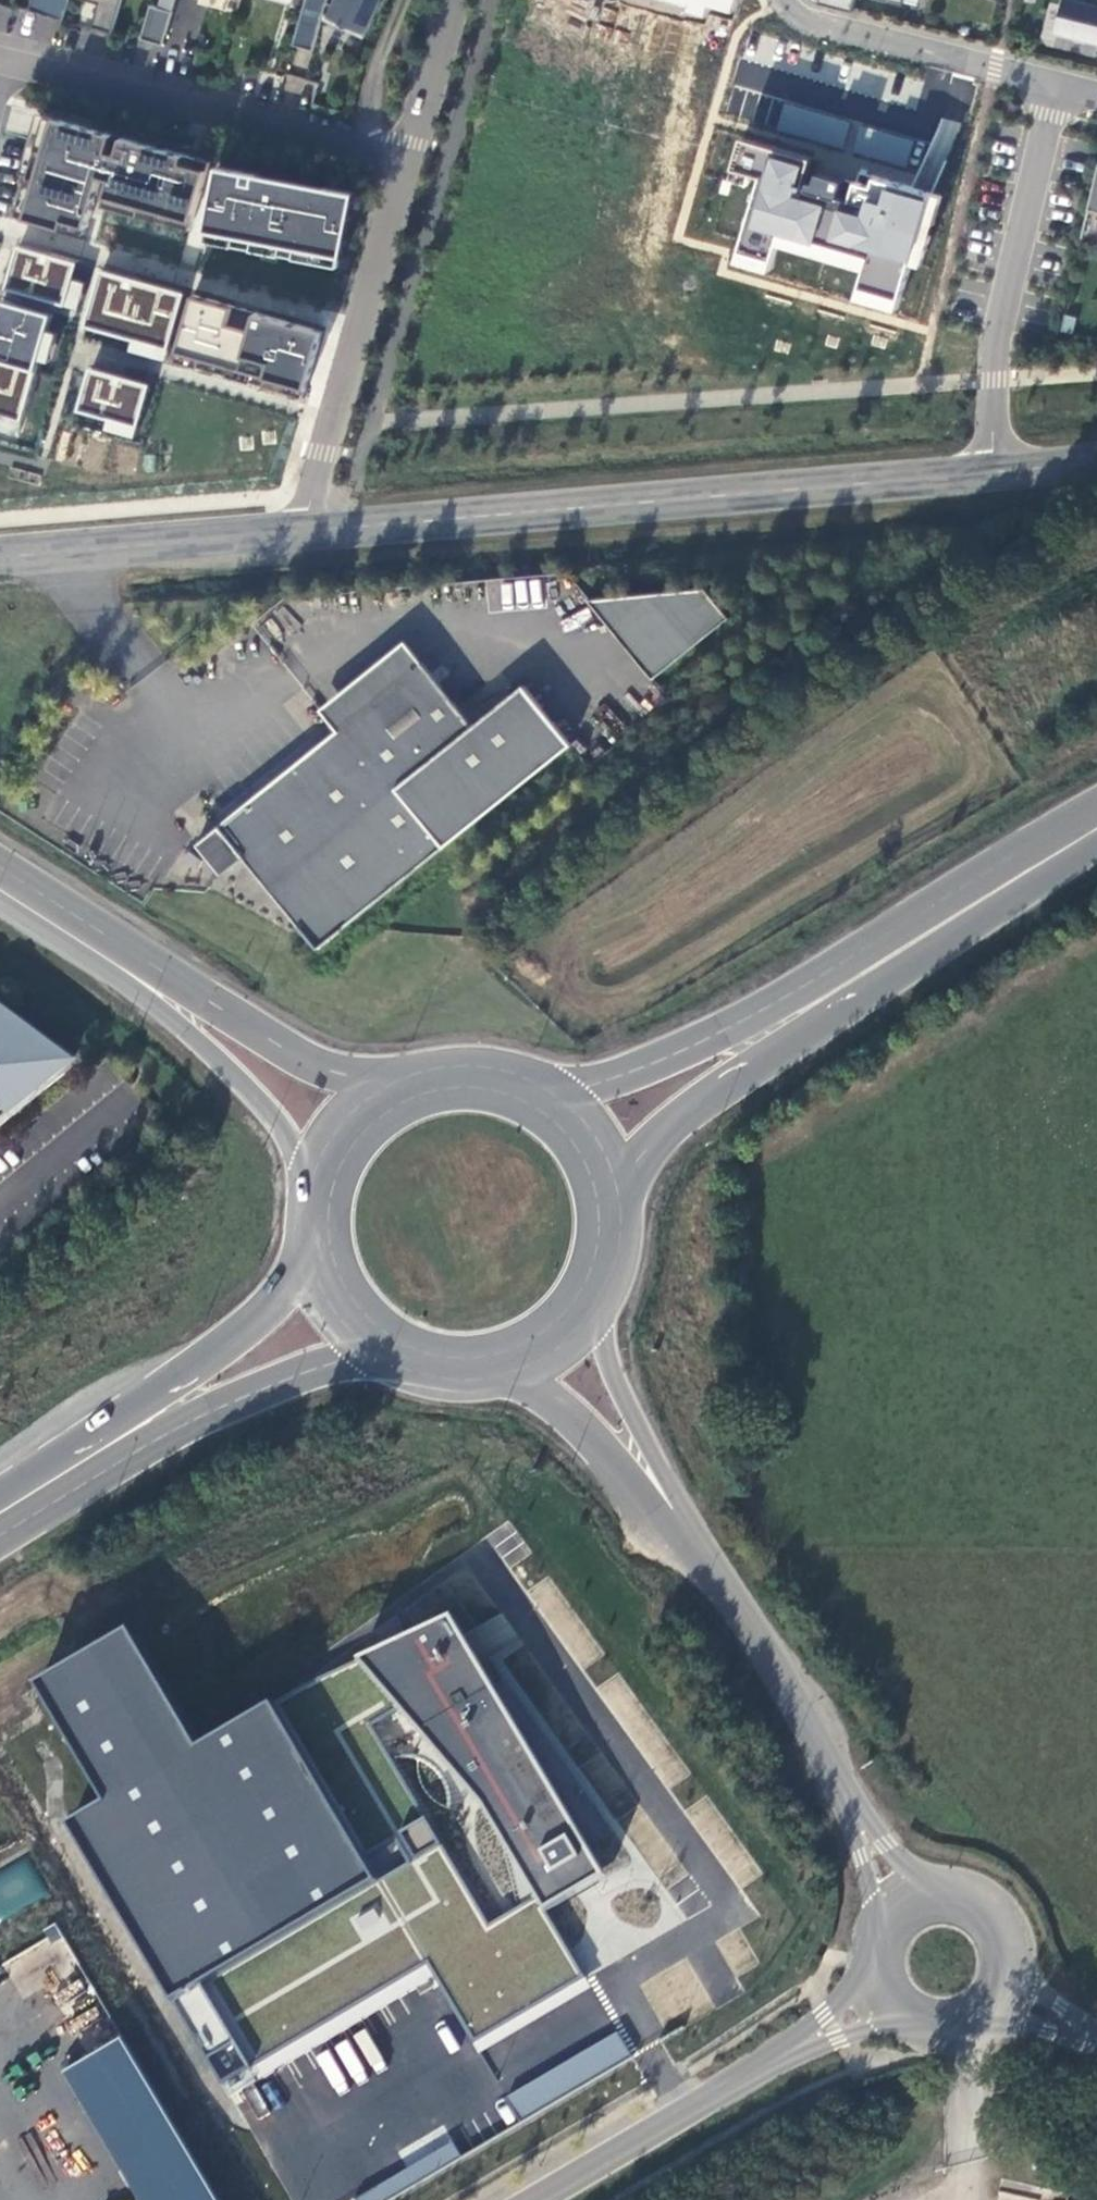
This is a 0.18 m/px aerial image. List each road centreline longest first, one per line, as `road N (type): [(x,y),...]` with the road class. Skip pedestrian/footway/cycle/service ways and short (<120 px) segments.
road 1 (tertiary): [(308,536),(1000,477)]
road 2 (tertiary): [(404,1082),(318,1067),(0,867)]
road 3 (tertiary): [(0,901),(185,1028),(282,1125),(316,1185)]
road 4 (residential): [(5,59),(410,169)]
road 5 (residential): [(1057,85),(997,342),(1000,477)]
road 6 (residential): [(410,169),(313,497),(308,536)]
road 7 (tertiary): [(670,1504),(782,1676),(853,1812)]
road 8 (primary): [(1096,832),(834,999)]
road 9 (tertiary): [(0,556),(308,536)]
road 10 (primary): [(834,999),(612,1082),(545,1089)]
road 11 (tertiary): [(544,2199),(806,2047)]
road 12 (primary): [(623,1207),(638,1169),(667,1138),(834,999)]
road 13 (residential): [(1057,85),(805,18),(784,0)]
road 14 (primary): [(124,1442),(380,1355)]
road 15 (primary): [(313,1252),(261,1321),(172,1389),(124,1442)]
road 16 (tertiary): [(493,1380),(560,1407),(670,1504)]
road 17 (tertiary): [(670,1504),(618,1383),(602,1305)]
road 18 (residential): [(457,0),(410,169)]
road 19 (tertiary): [(1008,2002),(1019,1966),(1010,1929),(984,1901),(948,1890)]
road 20 (primary): [(0,1518),(124,1442)]
road 21 (primary): [(623,1207),(598,1139),(545,1089)]
road 22 (primary): [(545,1089),(476,1069),(404,1082)]
road 23 (primary): [(404,1082),(348,1124),(316,1185)]
road 24 (primary): [(493,1380),(556,1355),(602,1305)]
road 25 (primary): [(313,1252),(329,1299),(380,1355)]
road 26 (tertiary): [(948,1890),(916,1872),(853,1812)]
road 27 (tertiary): [(853,1812),(877,1933)]

